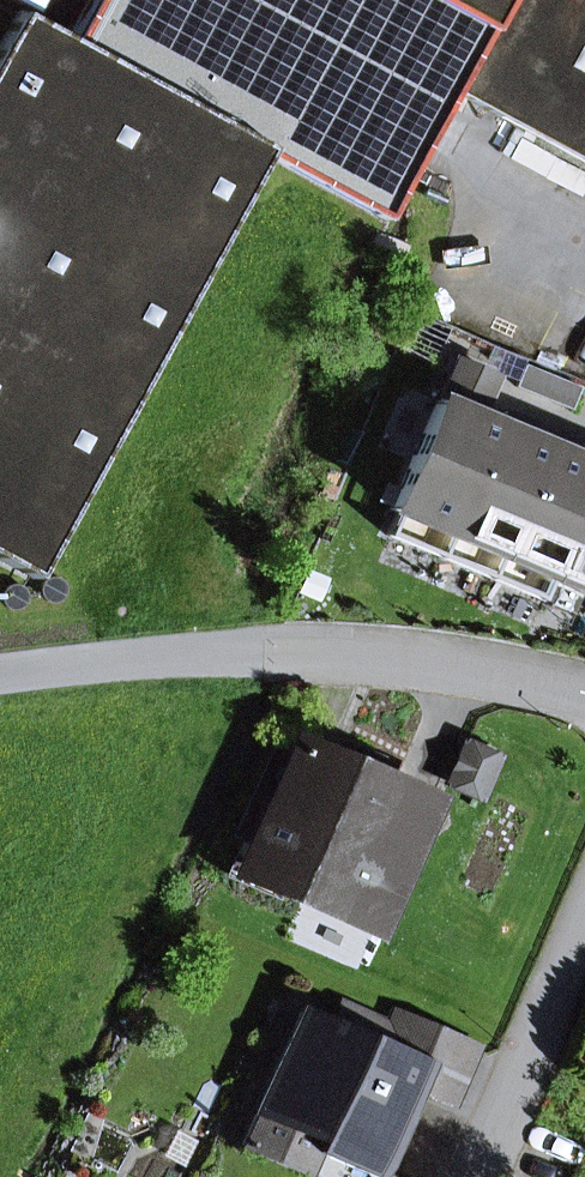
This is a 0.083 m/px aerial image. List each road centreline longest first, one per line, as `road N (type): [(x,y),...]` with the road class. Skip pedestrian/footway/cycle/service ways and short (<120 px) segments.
road 1 (residential): [(584,692),(354,654),(0,677)]
road 2 (residential): [(474,1176),(584,928)]

